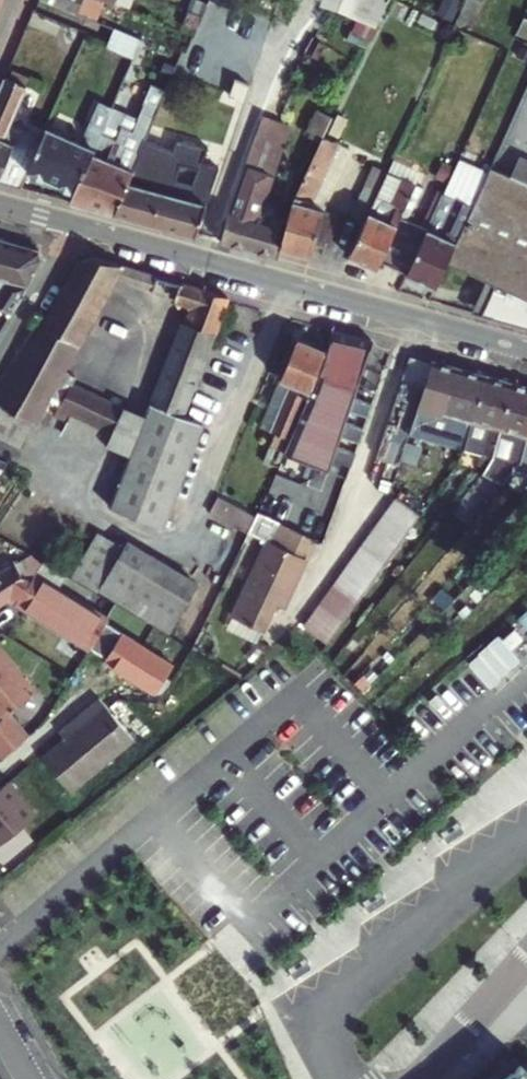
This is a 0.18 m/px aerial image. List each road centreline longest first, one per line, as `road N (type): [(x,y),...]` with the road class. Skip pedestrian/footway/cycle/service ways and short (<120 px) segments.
road 1 (tertiary): [(82,225),(526,350)]
road 2 (residential): [(425,1078),(526,961)]
road 3 (residential): [(0,354),(82,225)]

